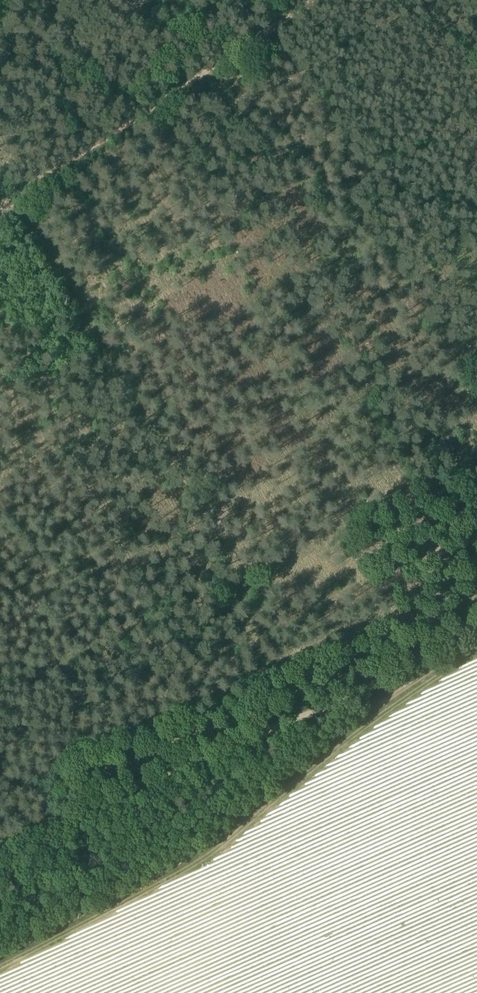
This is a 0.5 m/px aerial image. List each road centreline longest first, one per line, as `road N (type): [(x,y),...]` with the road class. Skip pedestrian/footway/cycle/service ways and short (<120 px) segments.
road 1 (track): [(0,953),(173,863),(411,677),(476,635)]
road 2 (track): [(0,843),(396,672),(476,619)]
road 3 (track): [(0,206),(313,0)]

